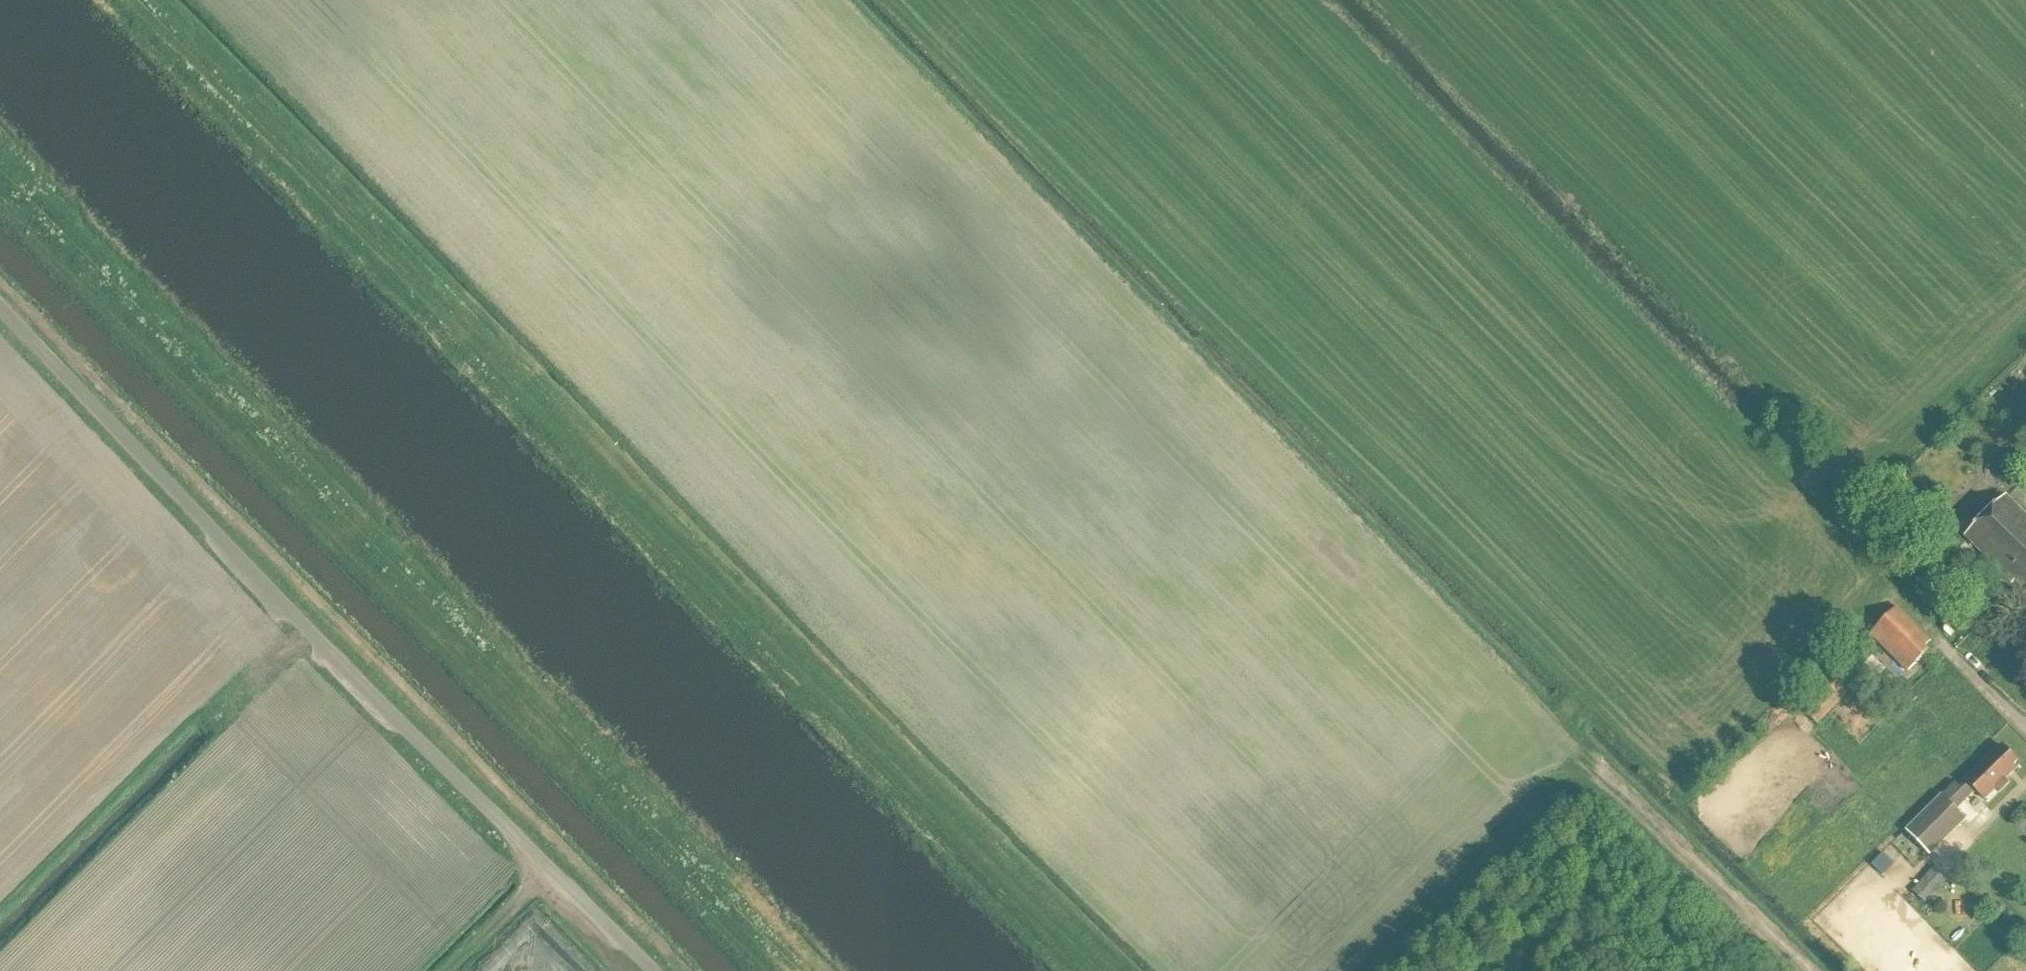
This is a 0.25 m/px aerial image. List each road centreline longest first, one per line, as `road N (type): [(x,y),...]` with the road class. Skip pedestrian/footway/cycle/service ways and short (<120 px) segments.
road 1 (unclassified): [(649,970),(0,312)]
road 2 (track): [(1793,970),(1565,751)]
road 3 (residential): [(1881,587),(2025,731)]

